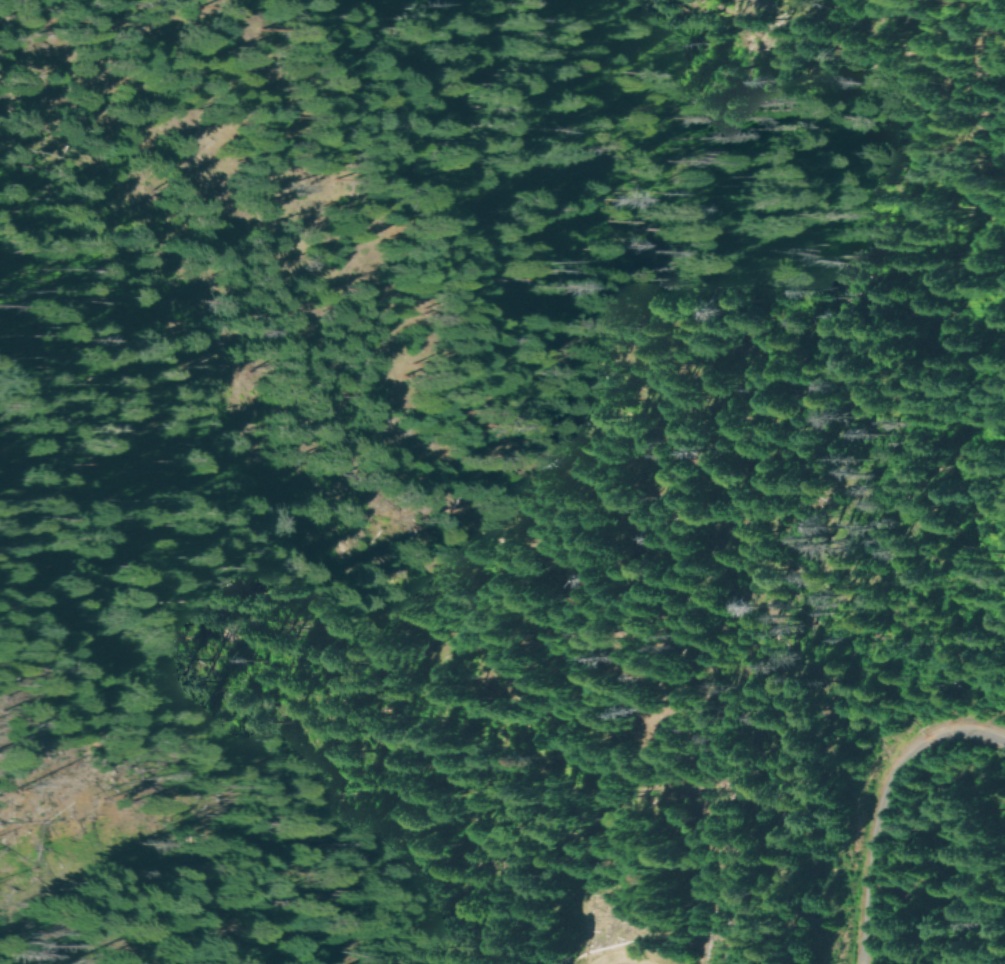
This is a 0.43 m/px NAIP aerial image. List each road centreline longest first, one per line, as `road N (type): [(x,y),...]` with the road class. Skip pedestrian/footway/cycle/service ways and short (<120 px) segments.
road 1 (residential): [(858,963),(872,766),(933,726),(1004,729)]

